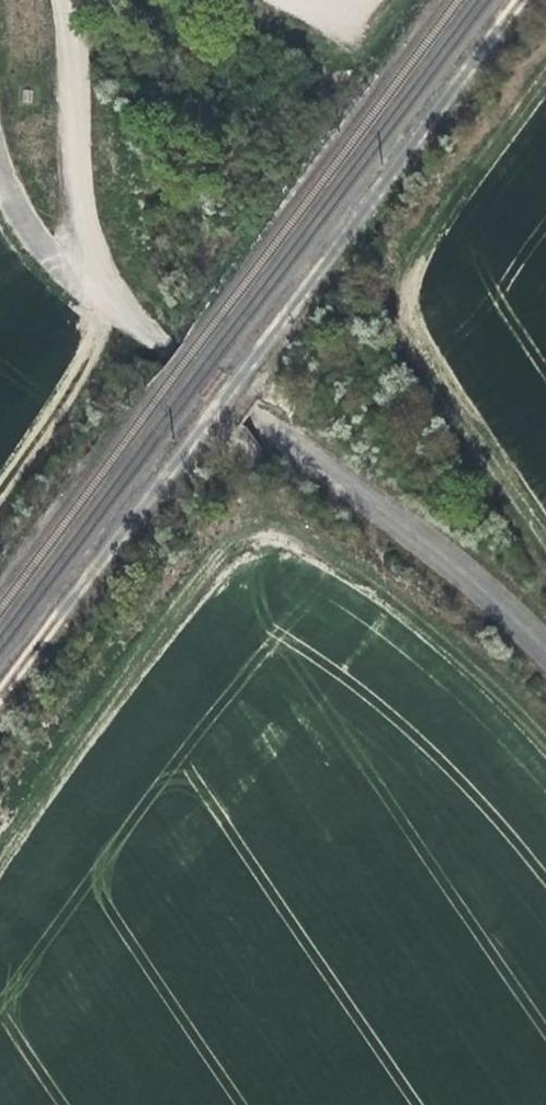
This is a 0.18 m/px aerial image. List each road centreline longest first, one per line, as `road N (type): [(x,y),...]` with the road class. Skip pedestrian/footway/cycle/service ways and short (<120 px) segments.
road 1 (track): [(524,0),(0,695)]
road 2 (unclassified): [(545,653),(463,573),(98,294)]
road 3 (unclassified): [(98,294),(76,202),(65,0)]
road 4 (unclassified): [(0,175),(16,216),(50,258),(98,294)]

